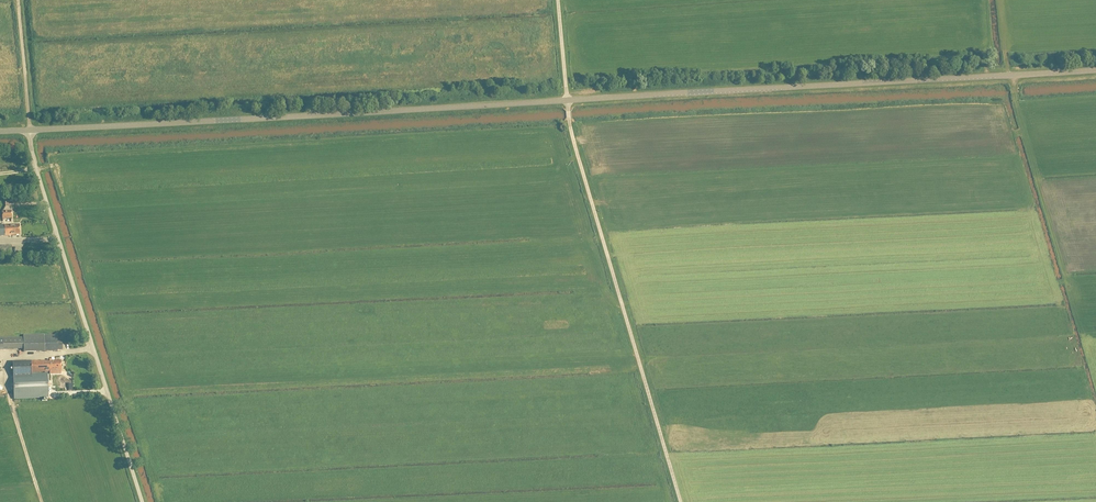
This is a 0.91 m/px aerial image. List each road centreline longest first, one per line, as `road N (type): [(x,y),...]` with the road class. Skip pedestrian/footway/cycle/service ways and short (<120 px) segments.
road 1 (unclassified): [(30,131),(567,102)]
road 2 (unclassified): [(567,102),(1095,68)]
road 3 (unclassified): [(679,501),(567,102)]
road 4 (unclassified): [(142,501),(30,131)]
road 5 (track): [(30,131),(18,0)]

